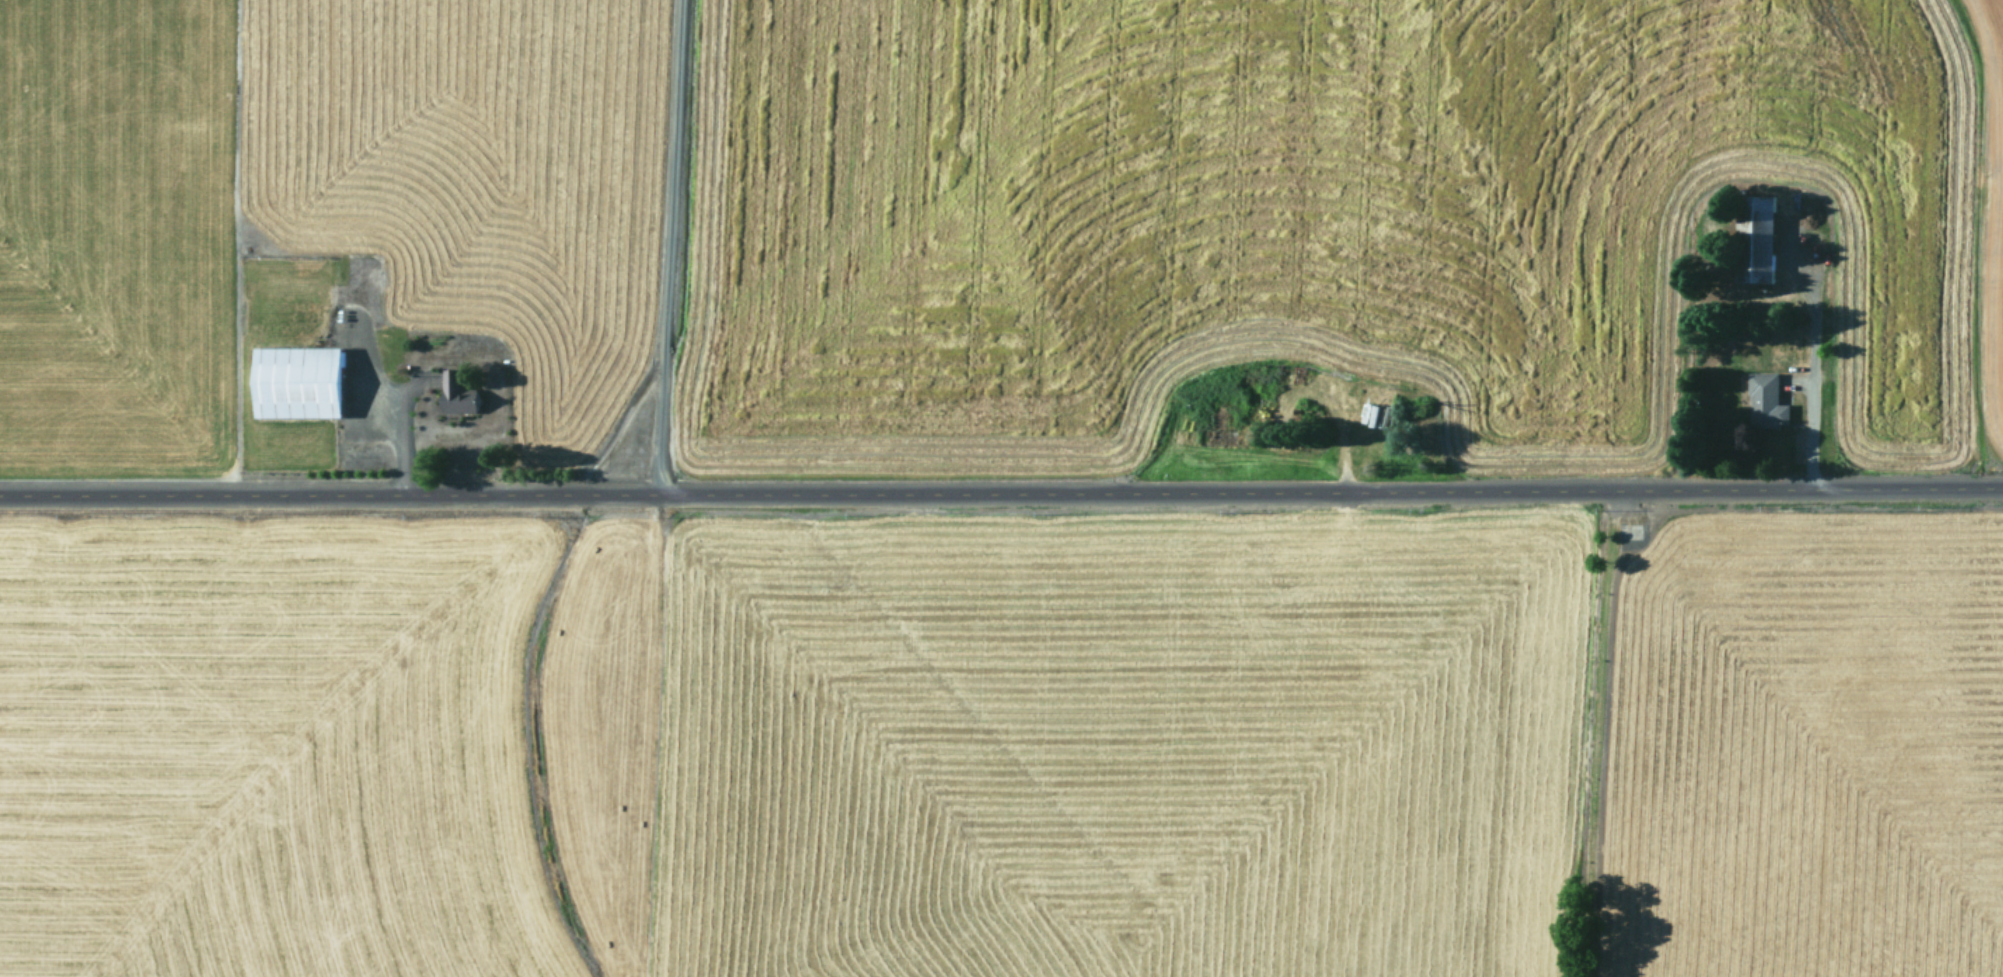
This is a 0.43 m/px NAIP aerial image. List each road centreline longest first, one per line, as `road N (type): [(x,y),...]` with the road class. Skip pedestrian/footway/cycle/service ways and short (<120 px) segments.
road 1 (residential): [(0,492),(2002,495)]
road 2 (residential): [(1360,494),(1333,0)]

